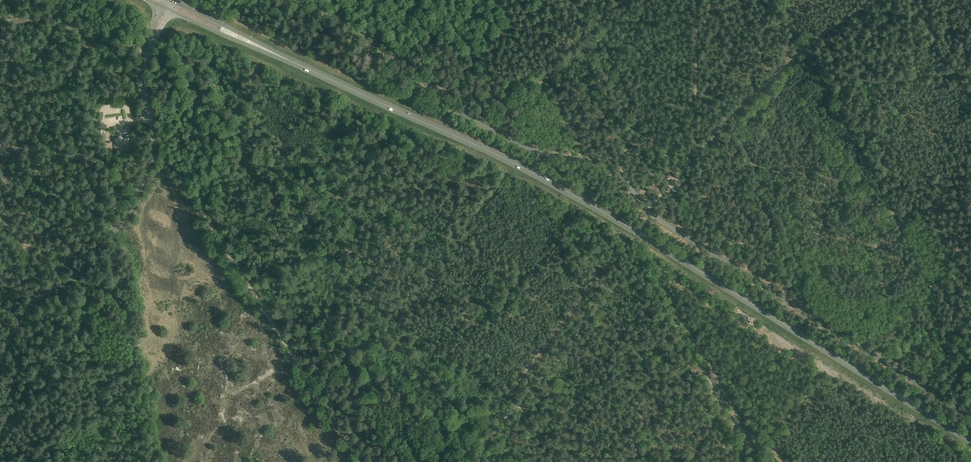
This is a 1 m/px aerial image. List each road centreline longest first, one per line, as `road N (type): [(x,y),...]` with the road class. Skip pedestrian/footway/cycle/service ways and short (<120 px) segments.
road 1 (unclassified): [(970,416),(656,219),(611,171),(541,154),(470,119),(372,34),(291,0)]
road 2 (primary): [(970,441),(566,191),(295,63)]
road 3 (track): [(781,0),(970,364)]
road 4 (track): [(362,461),(155,137)]
road 5 (track): [(457,461),(610,257),(636,252)]
road 6 (track): [(636,252),(765,461)]
road 7 (track): [(872,0),(805,46),(693,157)]
road 8 (track): [(695,0),(693,157),(647,210)]
road 9 (track): [(117,461),(142,414),(125,309),(100,286),(71,279)]
road 10 (track): [(692,160),(618,119),(620,76),(575,0)]
road 11 (track): [(586,162),(493,0)]
road 12 (track): [(733,118),(758,167),(787,174),(869,170)]
road 13 (unclassified): [(137,191),(154,142),(139,77),(150,43)]
road 14 (primary): [(295,63),(173,2)]
road 15 (unclassified): [(112,192),(98,162),(16,151),(0,139)]
road 16 (primary): [(170,10),(295,63)]

